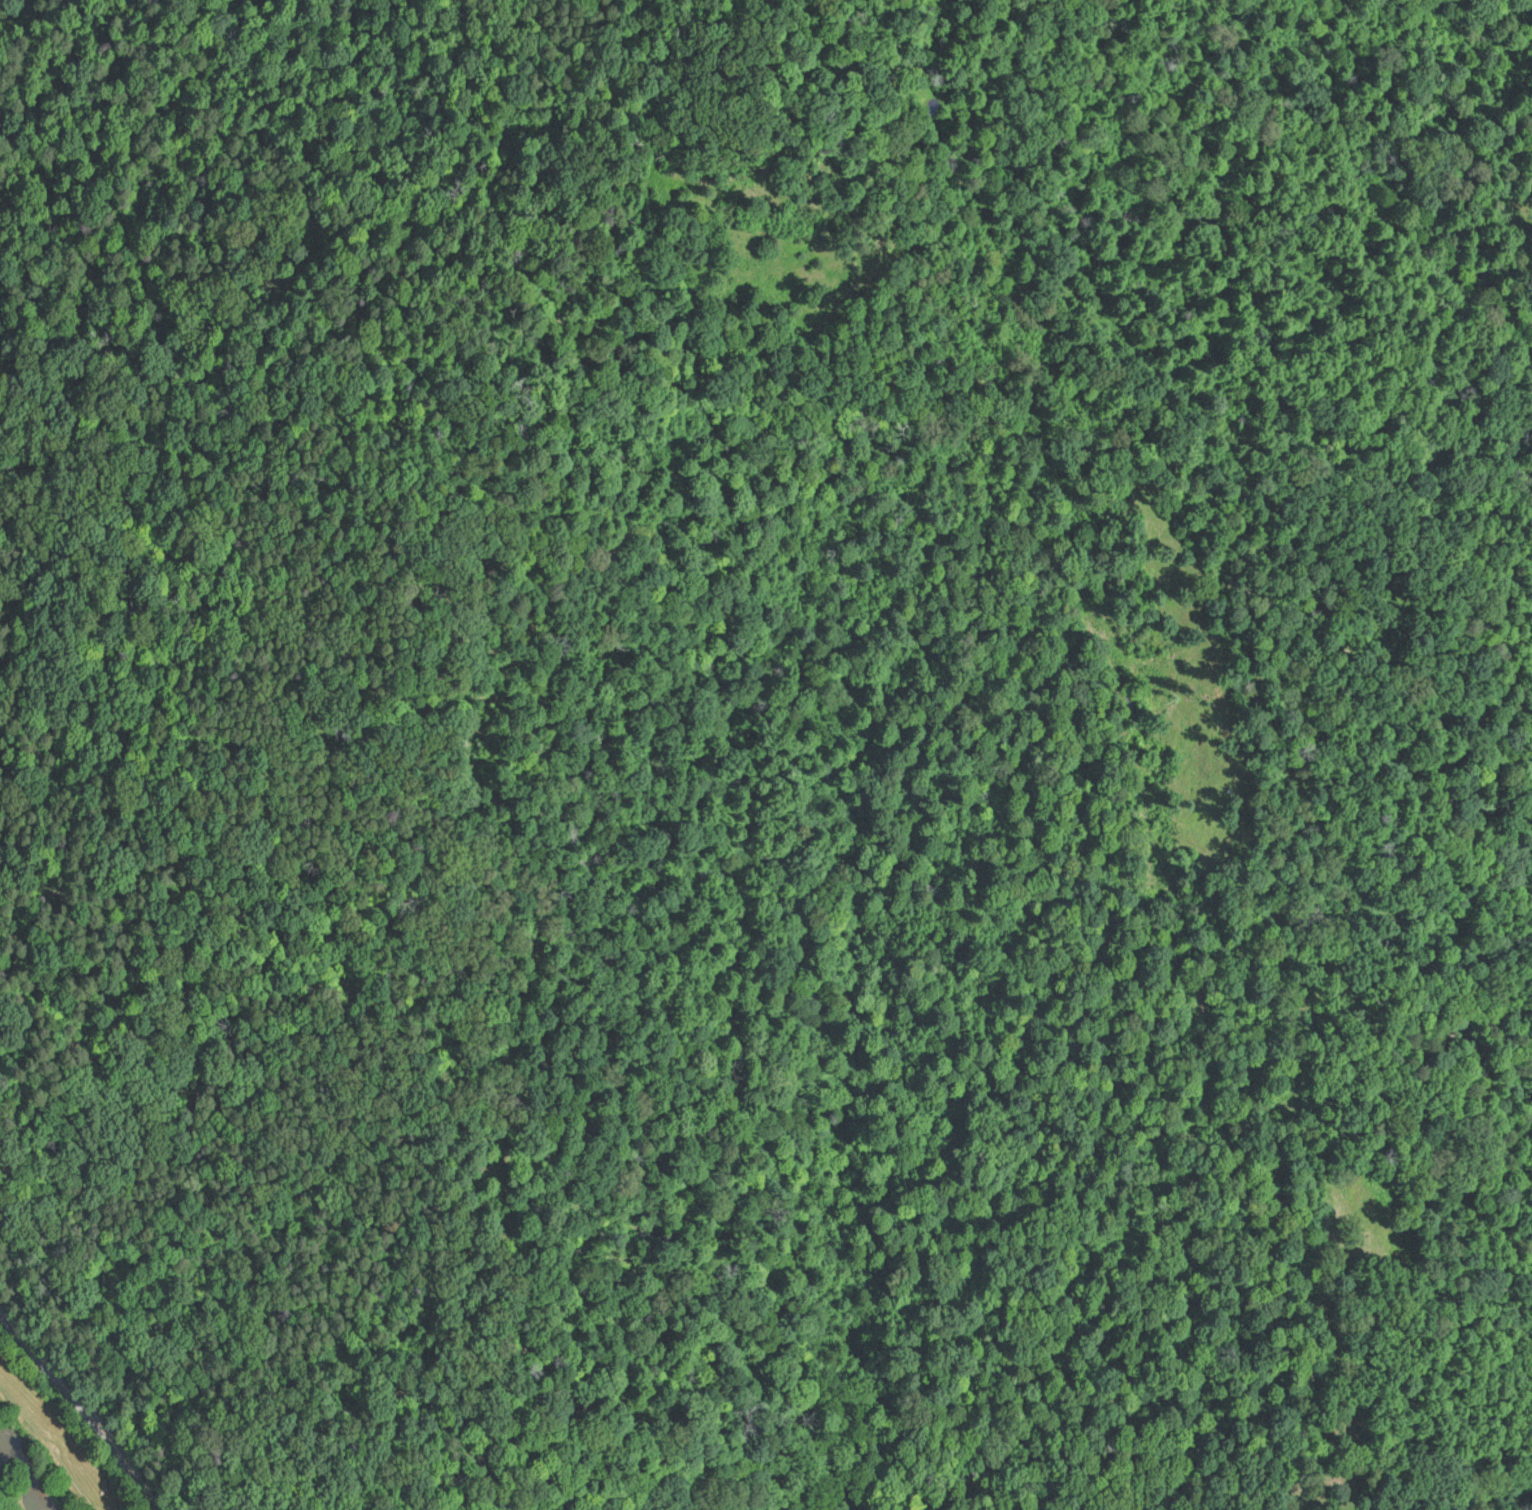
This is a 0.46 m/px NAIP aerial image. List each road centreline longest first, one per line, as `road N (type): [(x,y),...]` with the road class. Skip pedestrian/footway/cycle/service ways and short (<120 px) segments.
road 1 (tertiary): [(0,1299),(58,1383),(125,1448),(167,1509)]

